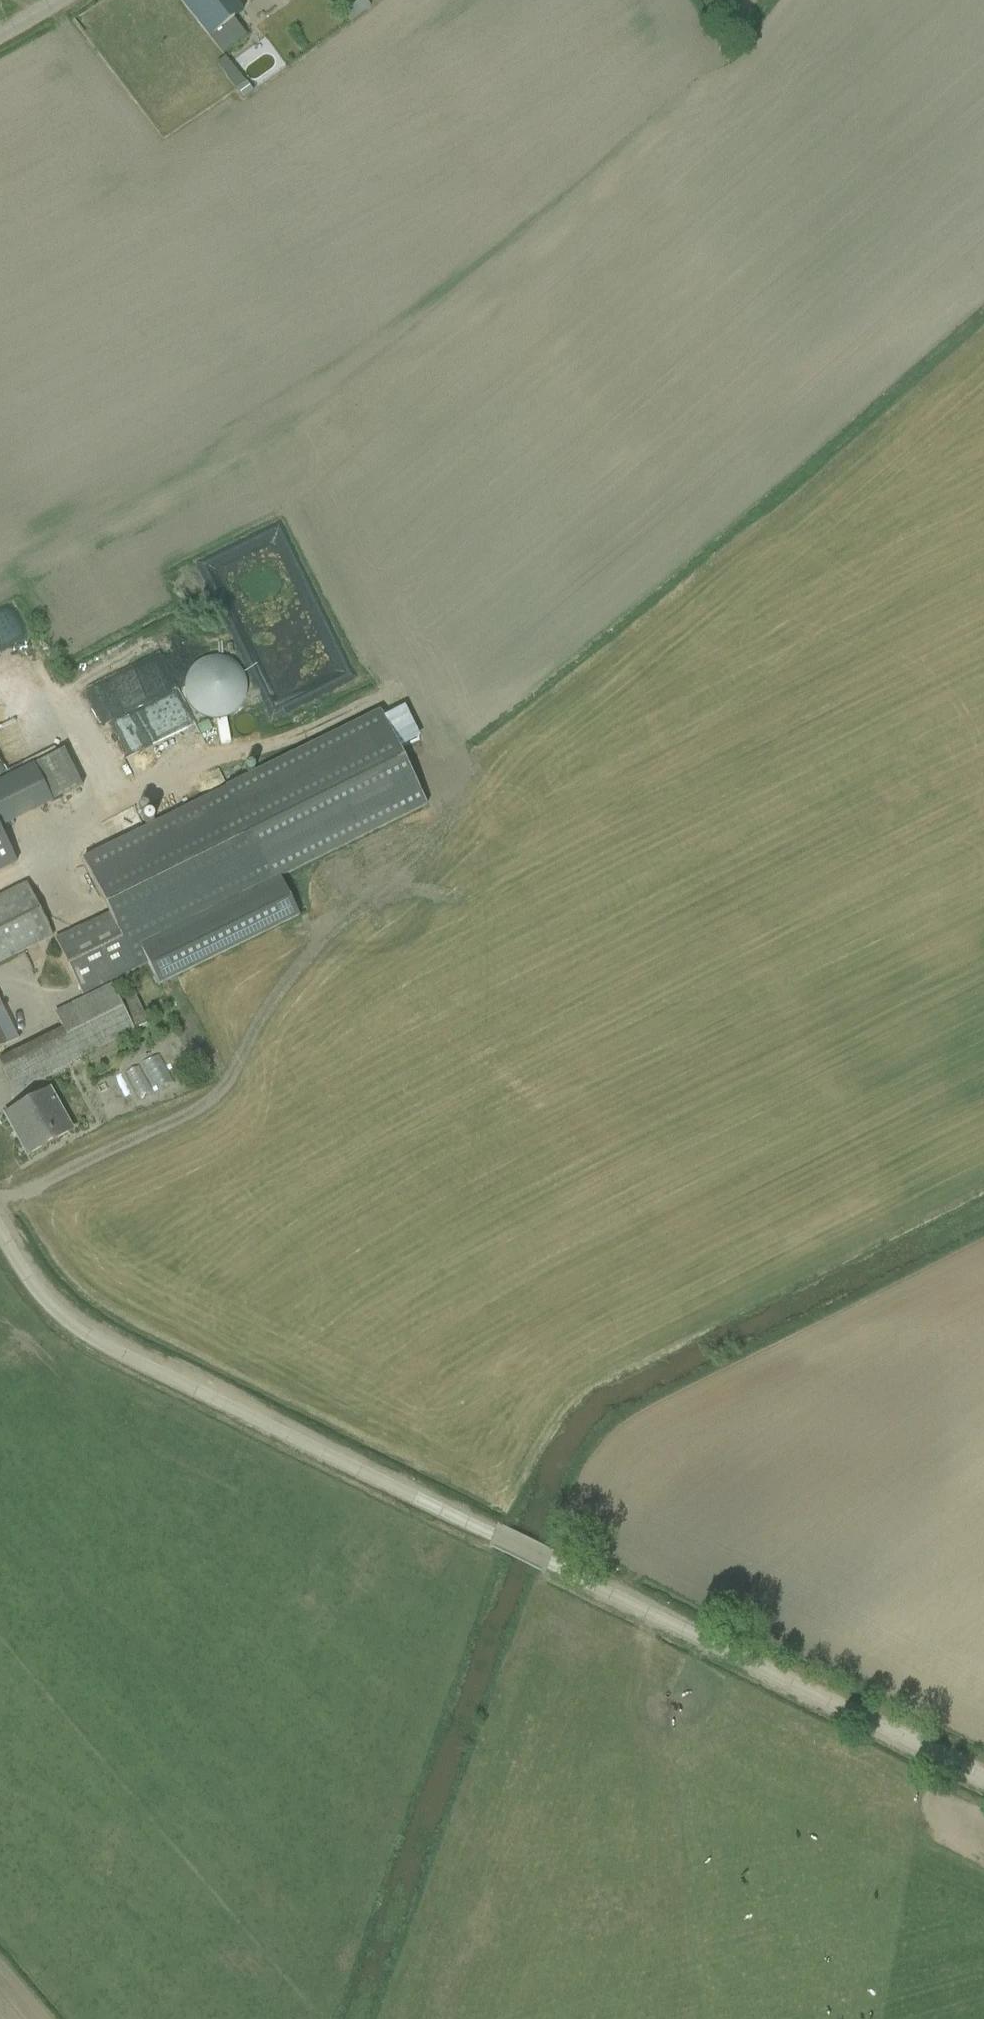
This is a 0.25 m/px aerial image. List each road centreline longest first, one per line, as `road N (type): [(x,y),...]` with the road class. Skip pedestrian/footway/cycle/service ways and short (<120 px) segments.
road 1 (unclassified): [(983,1778),(103,1346),(47,1306),(0,1234)]

